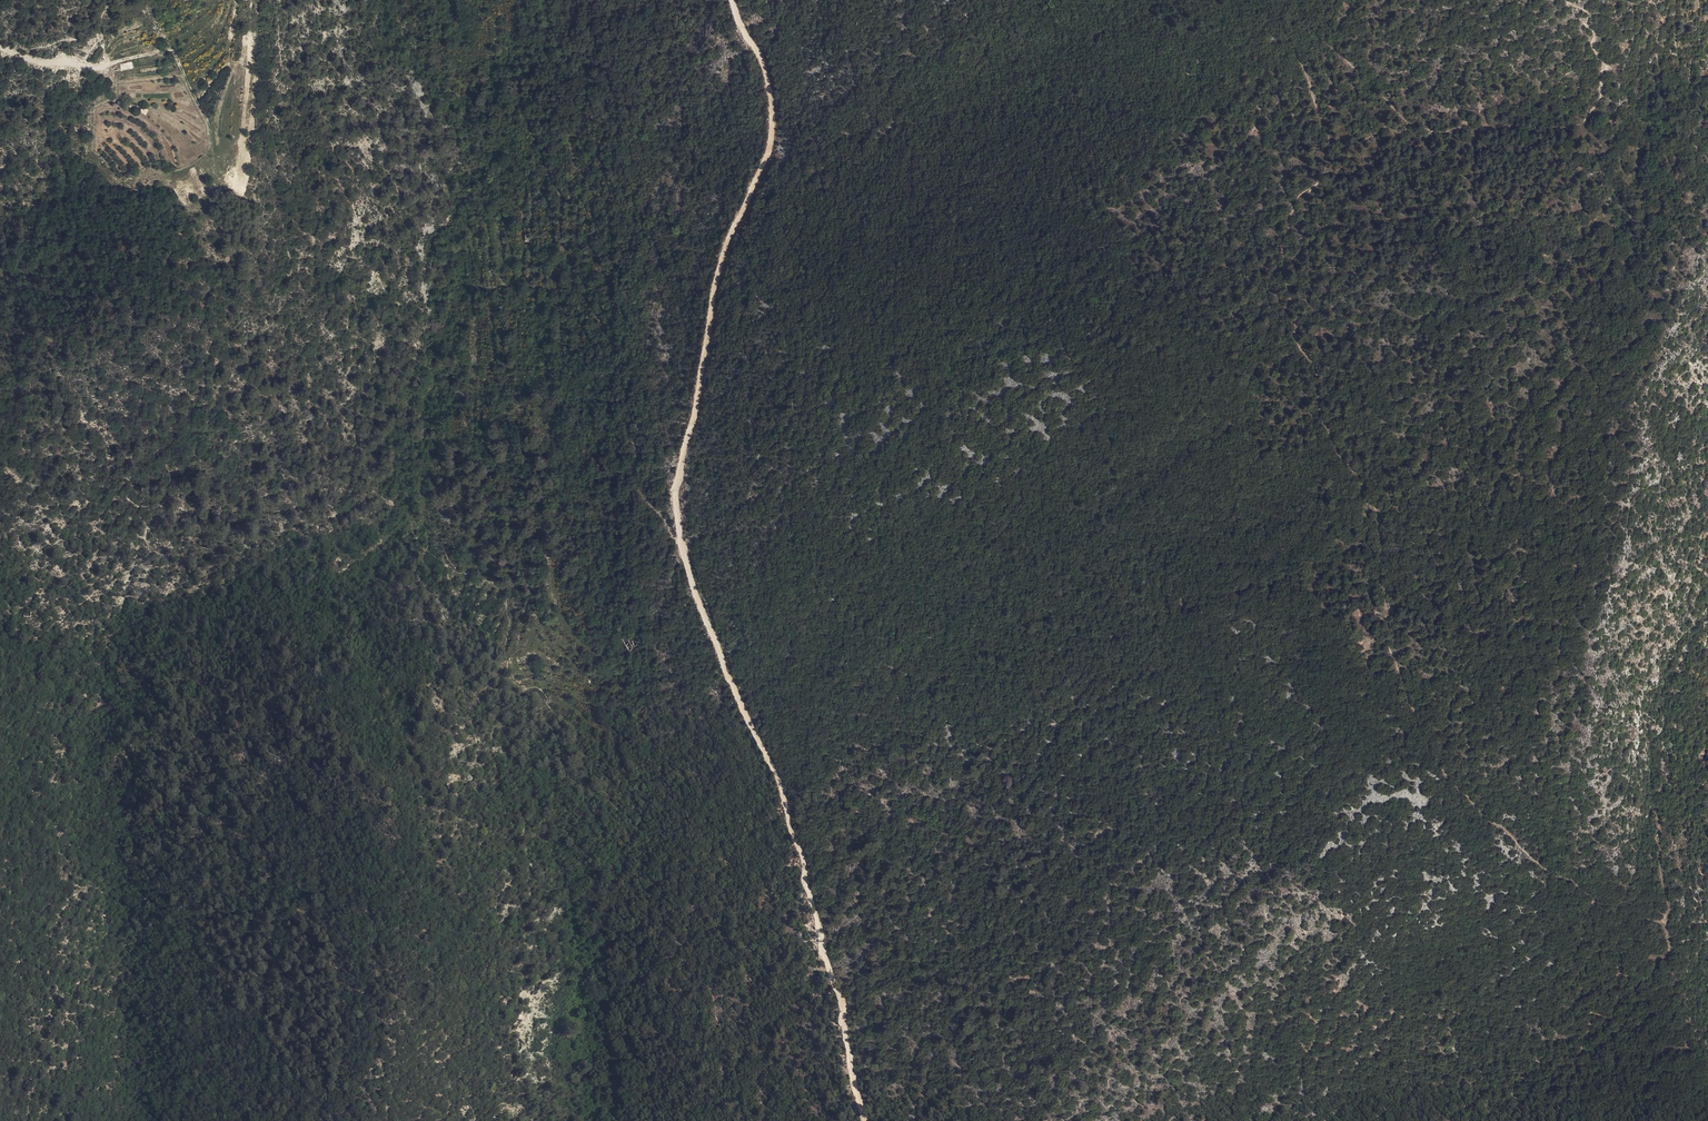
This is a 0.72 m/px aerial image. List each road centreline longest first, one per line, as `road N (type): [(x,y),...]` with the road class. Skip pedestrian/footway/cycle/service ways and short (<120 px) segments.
road 1 (track): [(865,1120),(843,1004),(801,855),(775,770),(695,582),(676,512),(719,279),(770,155),(776,114),(773,75),(735,0)]
road 2 (track): [(0,48),(97,68),(172,51),(208,124)]

